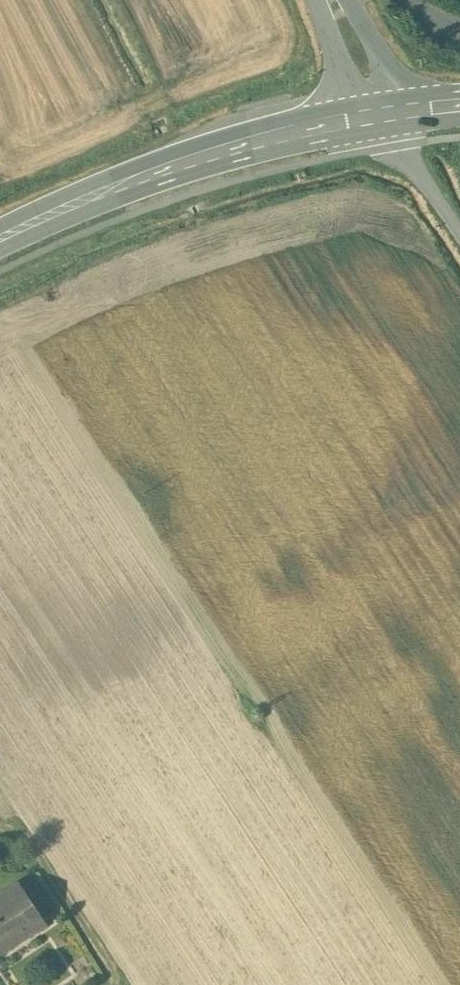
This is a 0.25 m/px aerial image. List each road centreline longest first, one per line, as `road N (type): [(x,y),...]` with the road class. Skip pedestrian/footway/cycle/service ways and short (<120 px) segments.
road 1 (secondary): [(0,239),(100,193),(246,144),(386,115)]
road 2 (track): [(386,115),(459,232)]
road 3 (tertiary): [(332,0),(386,115)]

